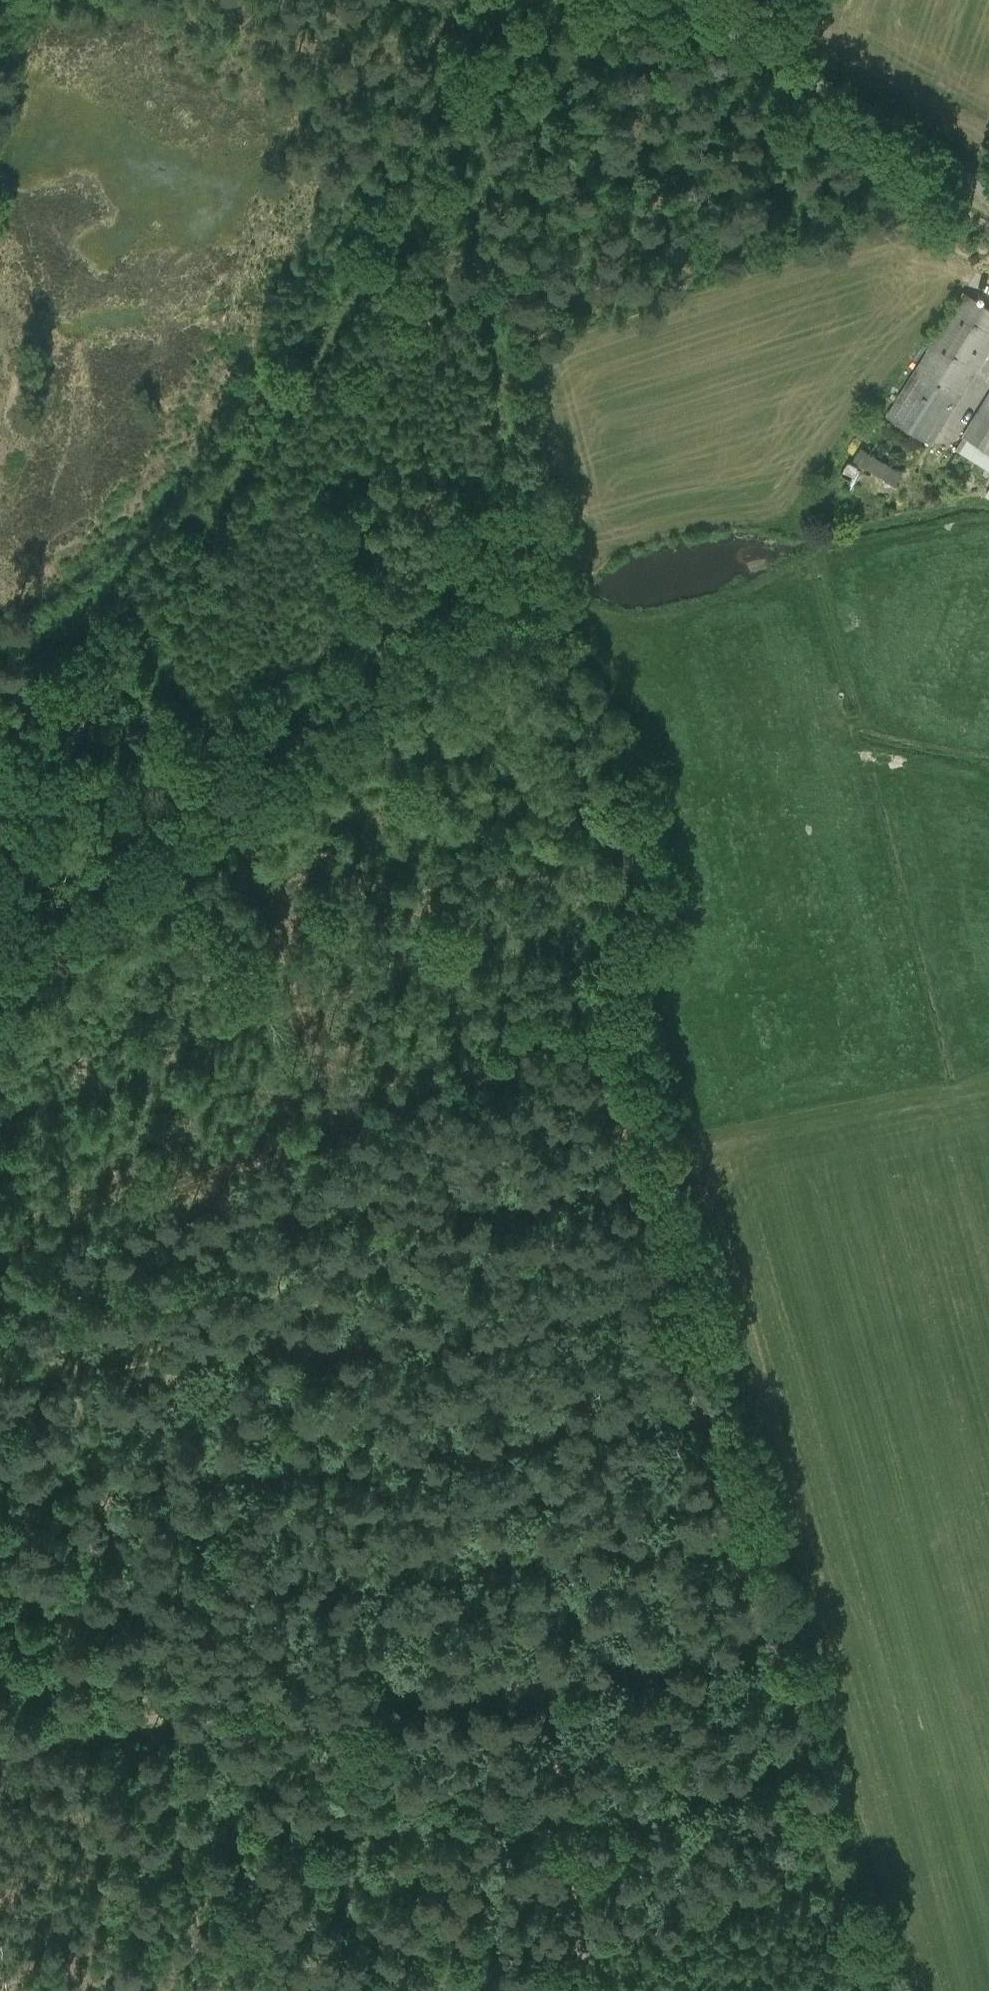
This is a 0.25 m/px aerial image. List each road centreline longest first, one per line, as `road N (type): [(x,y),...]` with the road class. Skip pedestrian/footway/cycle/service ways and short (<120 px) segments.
road 1 (track): [(0,852),(558,0)]
road 2 (track): [(0,1744),(296,1705),(479,1661),(532,1666),(555,1725),(588,1990)]
road 3 (tertiary): [(668,0),(988,189)]

